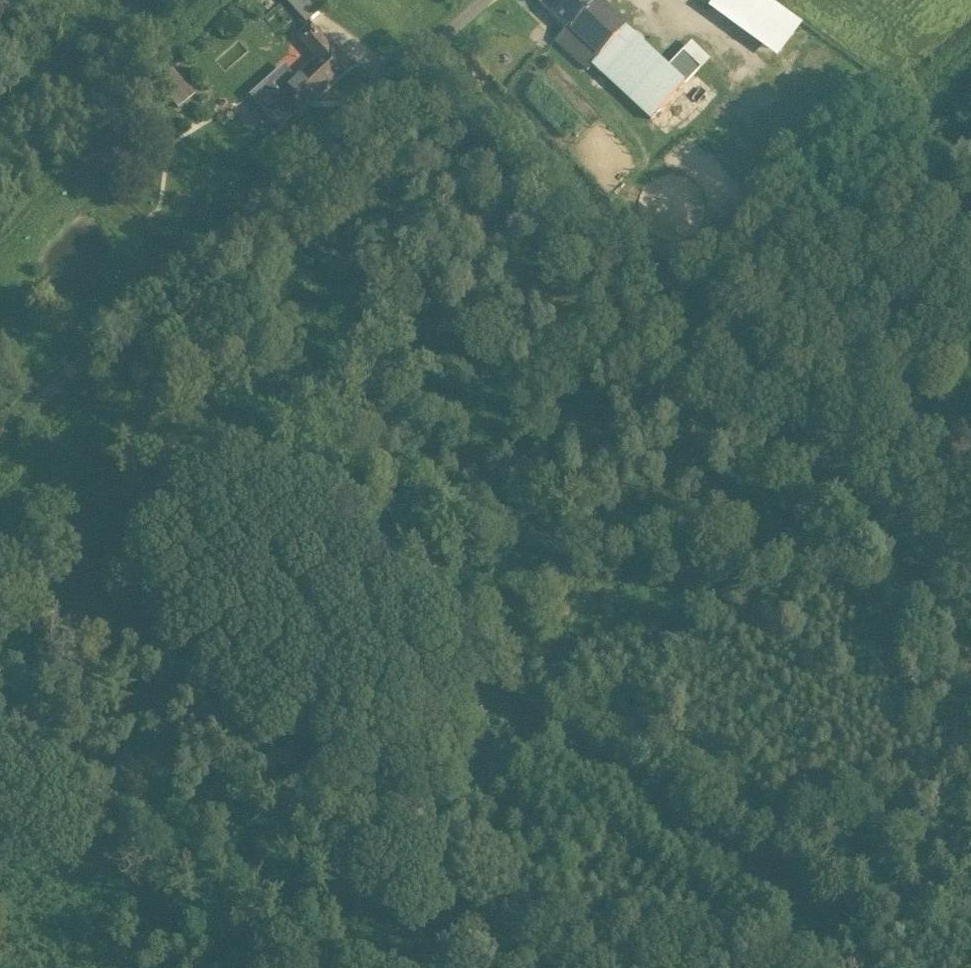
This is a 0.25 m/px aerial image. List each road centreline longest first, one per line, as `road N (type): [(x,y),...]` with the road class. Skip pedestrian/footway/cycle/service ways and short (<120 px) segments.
road 1 (unclassified): [(0,471),(489,0)]

